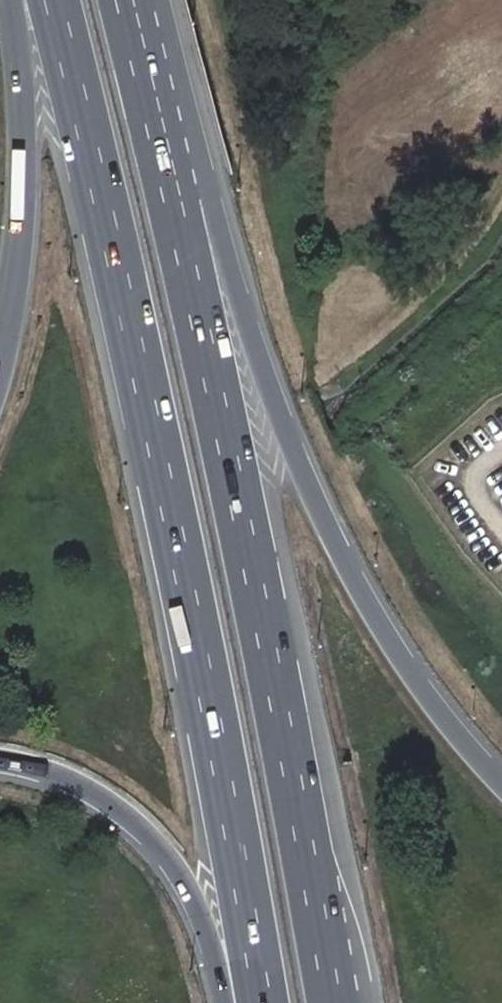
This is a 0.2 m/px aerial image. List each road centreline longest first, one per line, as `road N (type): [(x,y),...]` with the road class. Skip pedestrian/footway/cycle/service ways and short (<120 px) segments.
road 1 (trunk): [(55,0),(197,626),(265,1002)]
road 2 (trunk): [(332,1002),(262,618),(172,197)]
road 3 (trunk): [(501,780),(405,660),(341,550),(286,430),(217,231),(172,197)]
road 4 (trunk): [(13,0),(28,175),(21,272),(0,373)]
road 5 (trunk): [(0,761),(83,786),(166,853),(203,923),(226,1002)]
road 6 (trunk): [(172,197),(123,0)]

